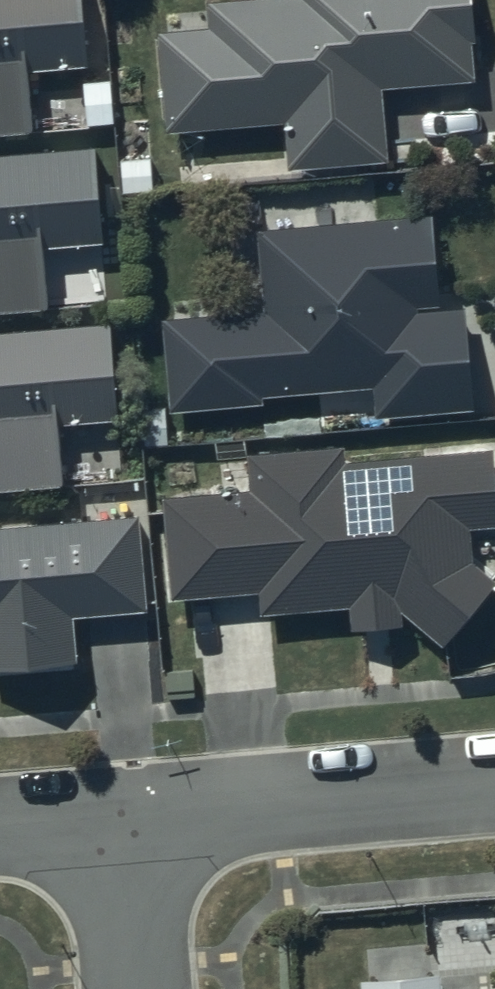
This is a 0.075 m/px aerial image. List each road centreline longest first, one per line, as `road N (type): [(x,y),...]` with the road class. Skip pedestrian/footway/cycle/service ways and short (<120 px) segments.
road 1 (residential): [(126,813),(494,780)]
road 2 (residential): [(126,813),(140,988)]
road 3 (residential): [(0,822),(126,813)]

